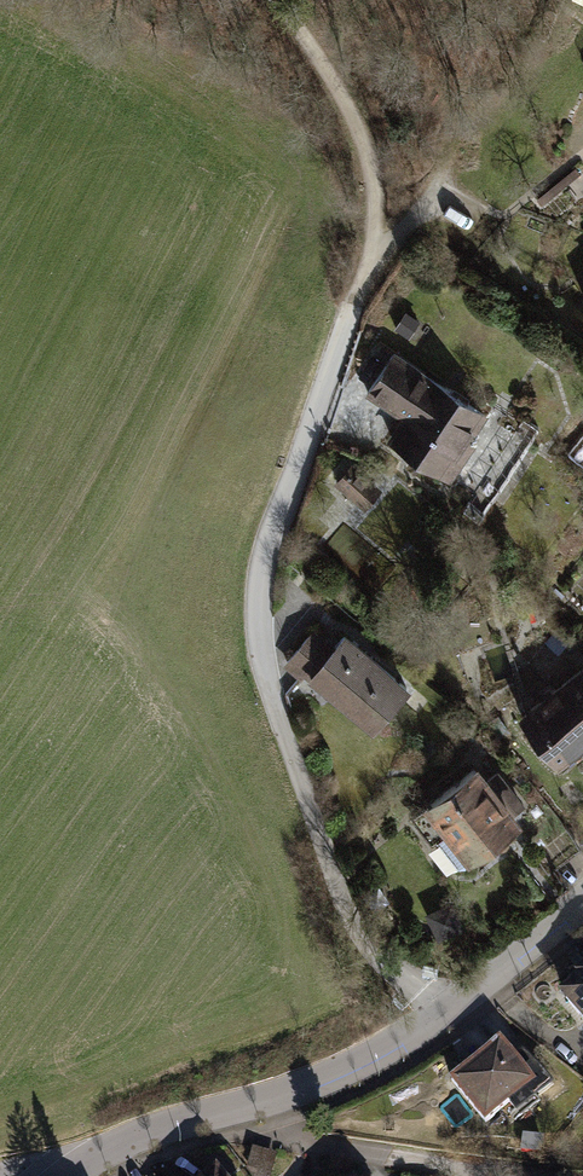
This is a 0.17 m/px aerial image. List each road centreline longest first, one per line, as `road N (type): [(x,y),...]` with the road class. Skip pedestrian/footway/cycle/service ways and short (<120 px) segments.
road 1 (residential): [(373,266),(275,525),(260,579),(260,641),(334,877),(436,1017)]
road 2 (residential): [(65,1173),(136,1136),(325,1077),(436,1017)]
road 3 (track): [(226,1111),(309,1144),(525,1175)]
road 4 (track): [(277,0),(344,98),(368,156),(373,266)]
road 5 (residential): [(436,1017),(582,902)]

